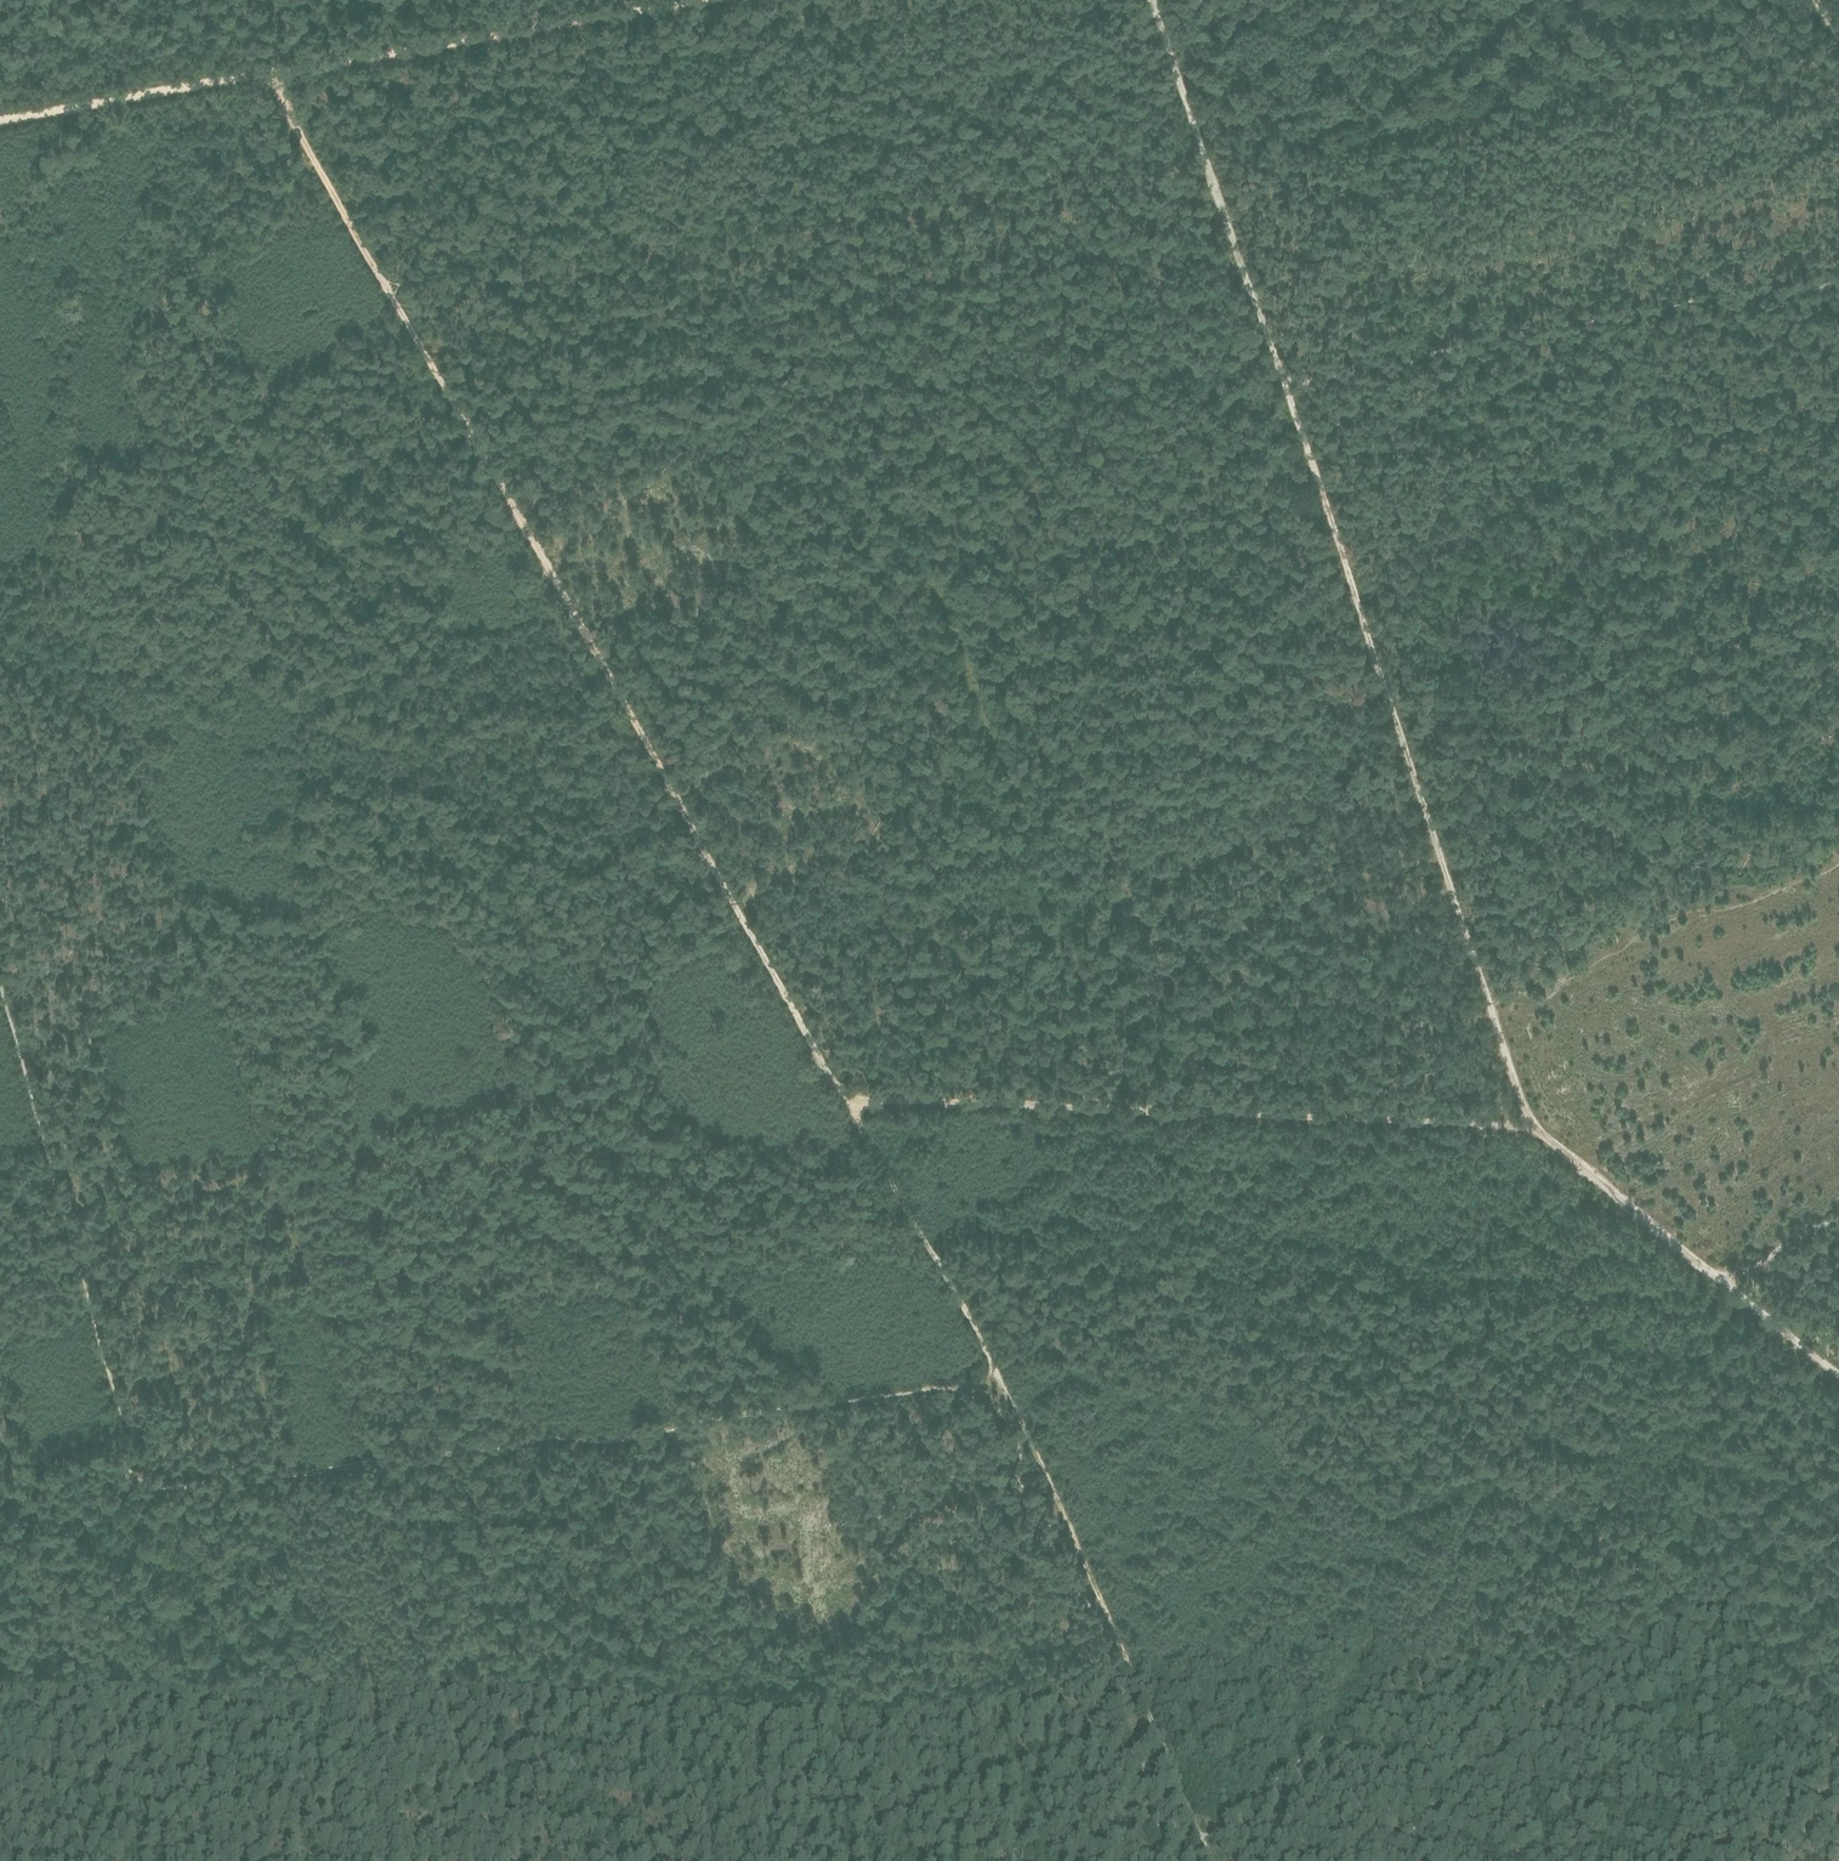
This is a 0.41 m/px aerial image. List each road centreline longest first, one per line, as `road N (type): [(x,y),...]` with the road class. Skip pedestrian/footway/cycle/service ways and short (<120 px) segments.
road 1 (track): [(370,261),(1003,1381)]
road 2 (track): [(1284,380),(1532,1121),(1792,1338)]
road 3 (track): [(1200,145),(901,198),(799,206),(432,263),(370,261)]
road 4 (track): [(931,1388),(160,1490)]
road 5 (track): [(850,1104),(1532,1121)]
road 6 (track): [(1284,380),(1578,306),(1768,292),(1838,270)]
road 7 (track): [(1003,1381),(1212,1860)]
road 8 (track): [(1838,434),(1740,471),(1572,507),(1534,545),(1364,630)]
road 9 (track): [(703,0),(273,71)]
road 10 (track): [(273,71),(0,123)]
road 11 (track): [(1200,145),(1284,380)]
road 12 (track): [(273,71),(370,261)]
road 13 (track): [(160,1490),(0,1507)]
road 14 (track): [(1151,0),(1200,145)]
road 15 (track): [(1717,1275),(1838,1211)]

